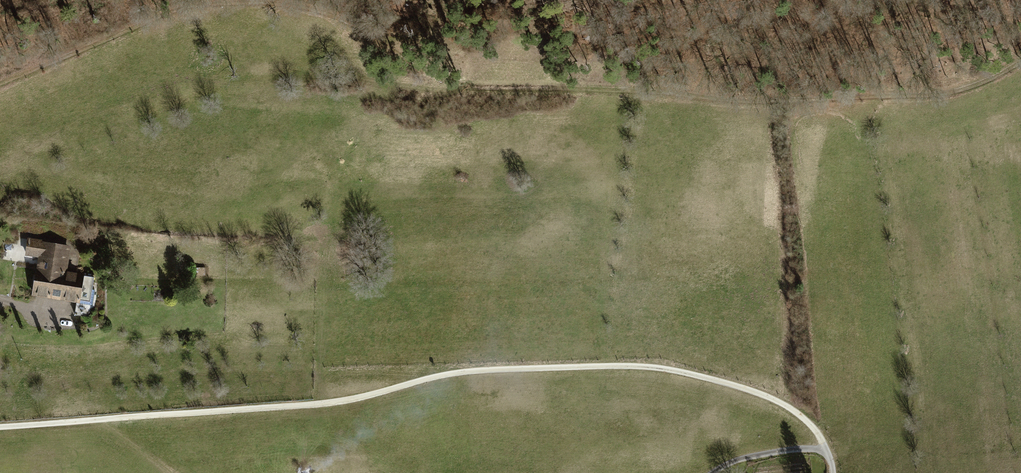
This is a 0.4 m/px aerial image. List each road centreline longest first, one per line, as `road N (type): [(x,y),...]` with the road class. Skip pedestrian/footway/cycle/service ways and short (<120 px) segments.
road 1 (track): [(1020,65),(956,92),(777,100),(682,93),(460,67),(321,6),(194,5),(0,80)]
road 2 (track): [(0,426),(336,401),(498,369),(644,365),(784,405),(817,433),(833,472)]

